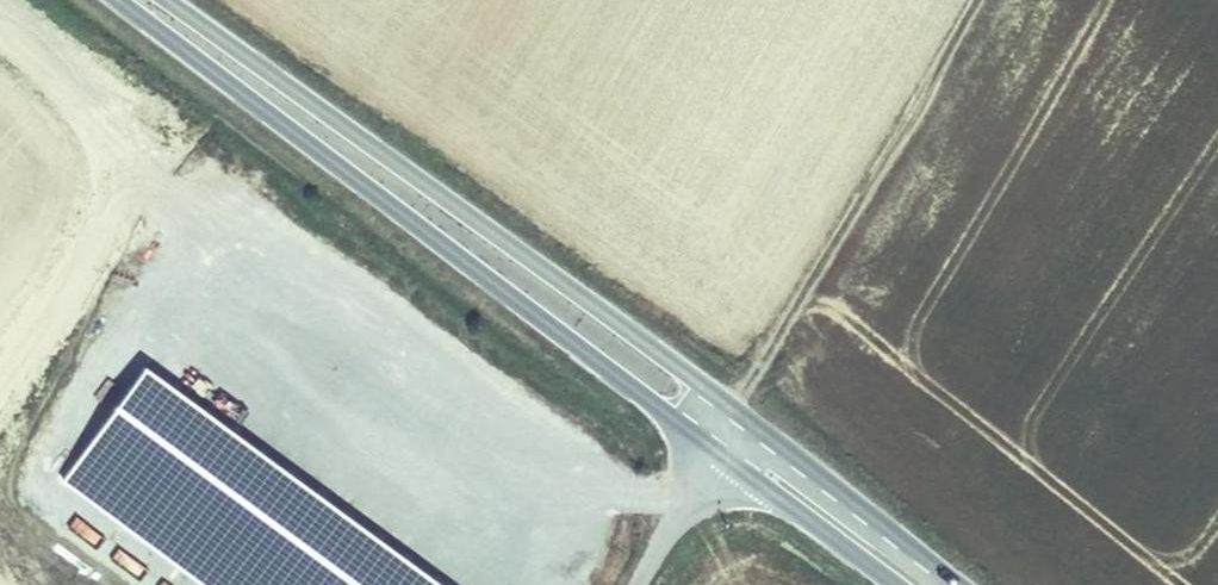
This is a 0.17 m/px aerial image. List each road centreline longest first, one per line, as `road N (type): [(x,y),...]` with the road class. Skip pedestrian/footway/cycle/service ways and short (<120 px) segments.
road 1 (secondary): [(959,584),(747,418),(170,0)]
road 2 (secondary): [(113,0),(892,584)]
road 3 (track): [(984,0),(731,407)]

